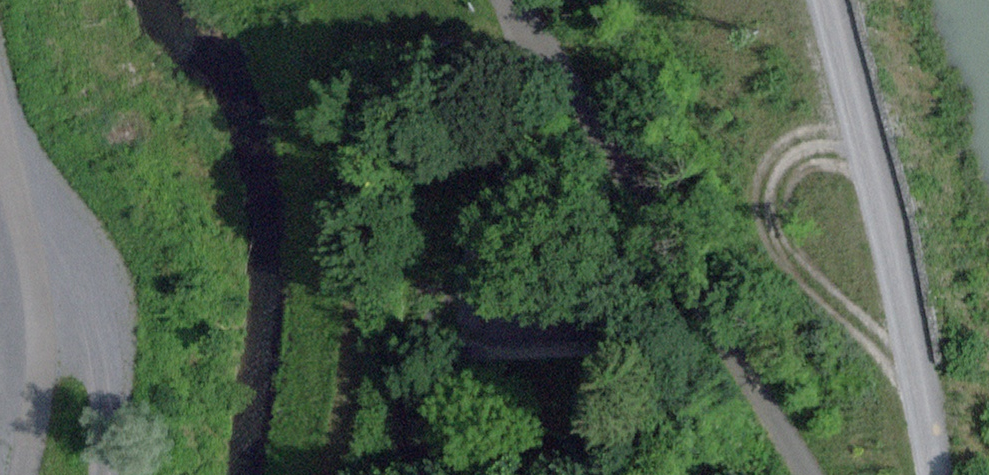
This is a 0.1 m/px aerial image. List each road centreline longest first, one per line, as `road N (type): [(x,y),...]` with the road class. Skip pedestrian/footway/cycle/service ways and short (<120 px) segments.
road 1 (track): [(820,474),(532,0)]
road 2 (track): [(951,474),(935,348),(847,0)]
road 3 (track): [(0,13),(42,123),(67,253),(62,337),(33,474)]
road 4 (track): [(122,474),(153,245)]

